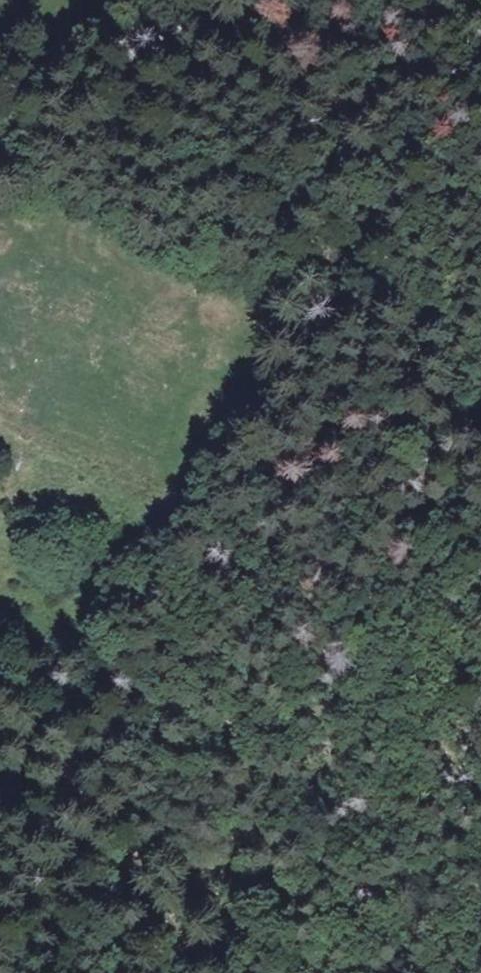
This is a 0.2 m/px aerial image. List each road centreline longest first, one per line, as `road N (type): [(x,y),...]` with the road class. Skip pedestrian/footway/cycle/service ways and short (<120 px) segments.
road 1 (track): [(0,707),(49,727),(86,771),(196,972)]

